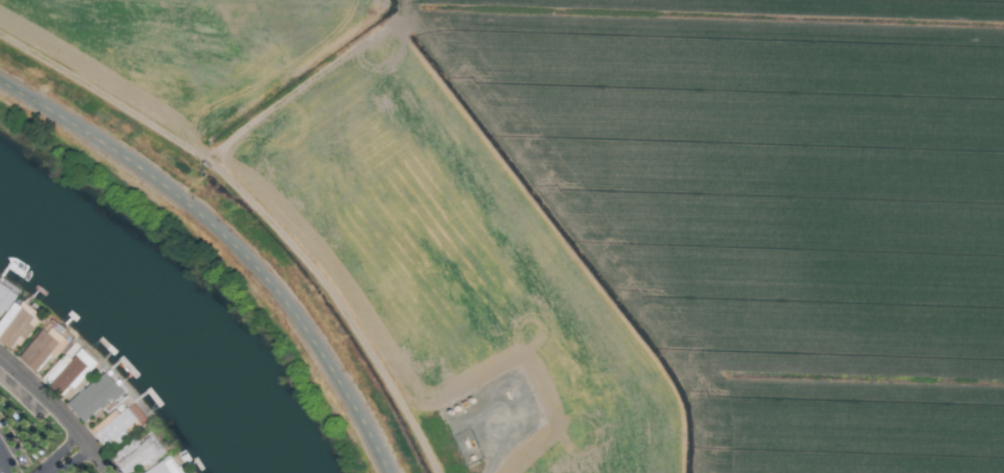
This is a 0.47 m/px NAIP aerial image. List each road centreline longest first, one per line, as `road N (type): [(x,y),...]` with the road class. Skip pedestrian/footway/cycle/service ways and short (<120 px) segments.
road 1 (residential): [(385,472),(312,346),(225,242),(109,150),(0,84)]
road 2 (residential): [(0,360),(108,472)]

